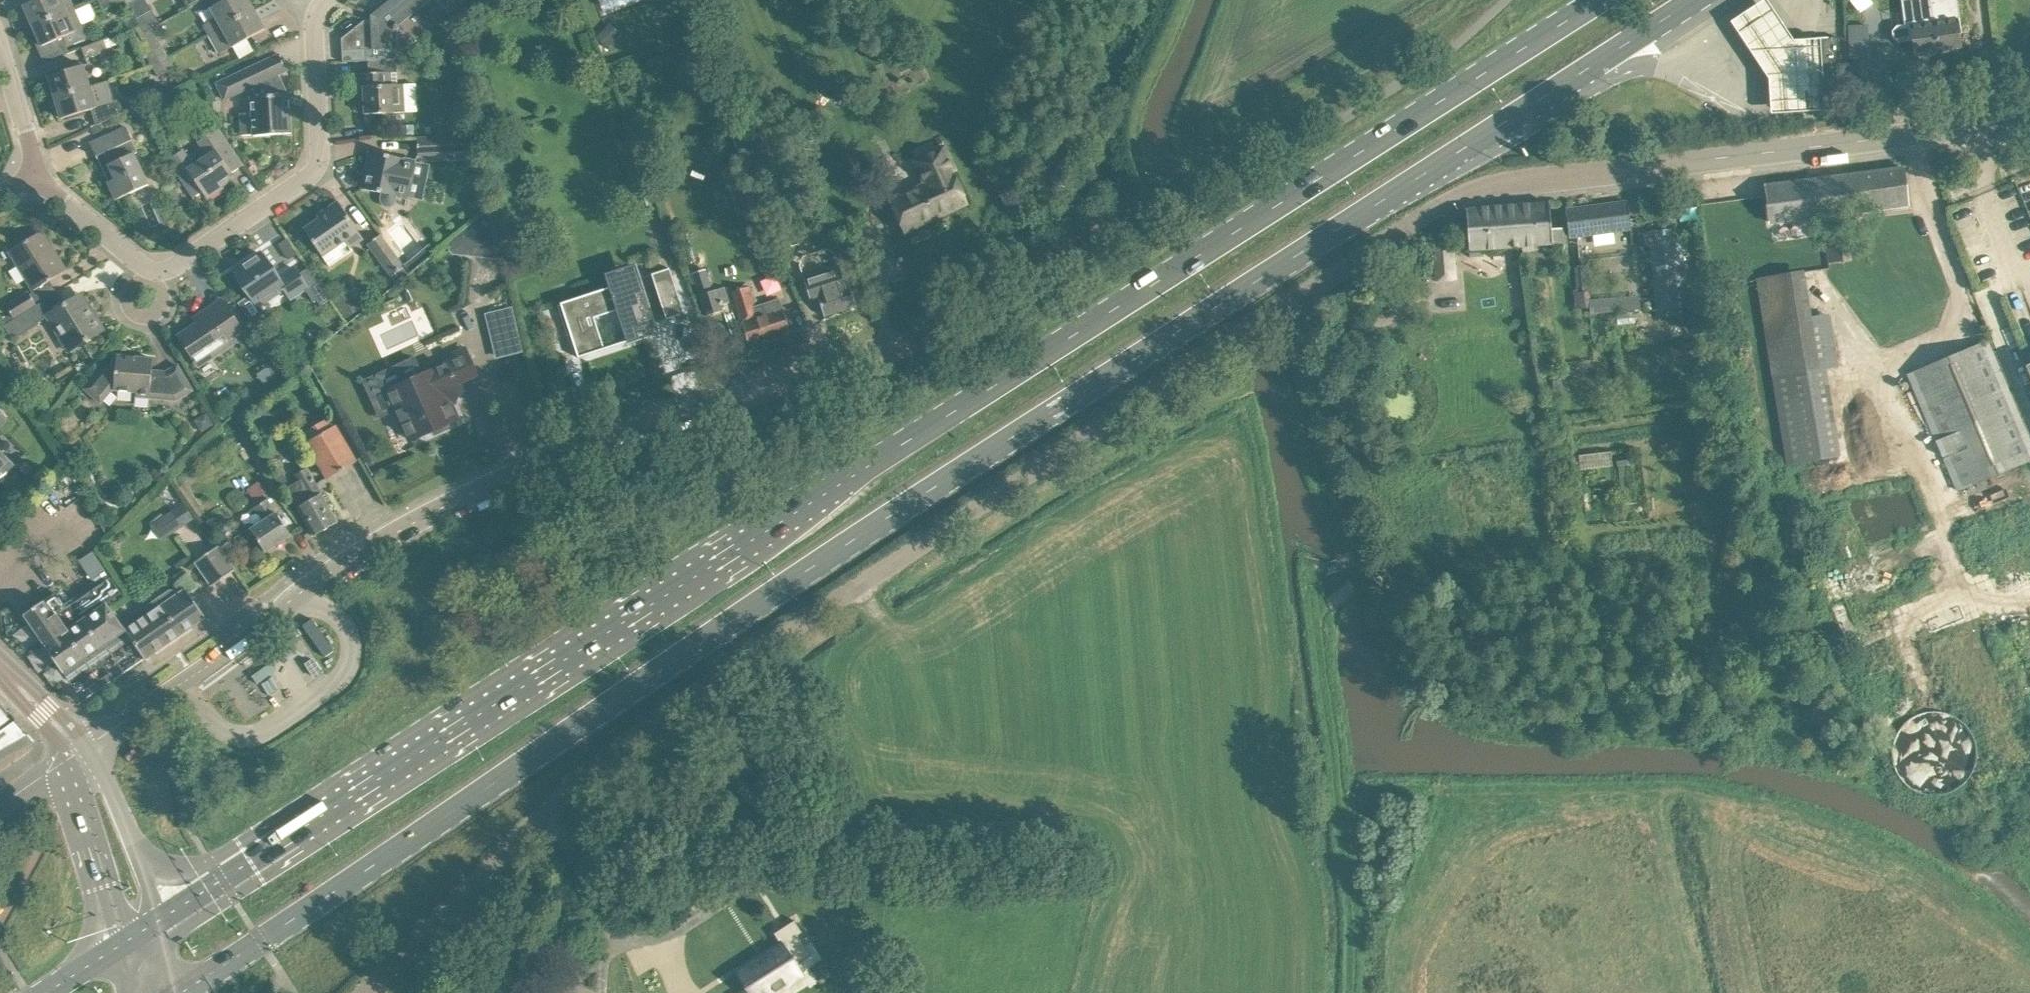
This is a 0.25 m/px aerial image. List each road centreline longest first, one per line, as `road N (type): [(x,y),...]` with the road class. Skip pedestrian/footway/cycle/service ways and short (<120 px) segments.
road 1 (unclassified): [(365,992),(570,790),(670,709),(1430,208),(1517,177),(2029,120)]
road 2 (primary): [(1591,0),(157,921)]
road 3 (primary): [(180,992),(930,488),(1593,66)]
road 4 (residential): [(920,348),(817,372),(552,456),(431,511),(314,581),(145,707)]
road 5 (track): [(1265,317),(1357,576),(1318,616),(1355,992)]
road 6 (track): [(866,361),(1062,265),(1464,0)]
road 7 (residential): [(314,19),(317,166),(183,260),(145,266),(38,175)]
road 8 (tertiary): [(81,748),(80,803),(115,949)]
road 9 (tertiary): [(157,921),(130,827),(81,748)]
road 10 (residential): [(38,175),(0,47)]
road 11 (primary): [(1593,66),(1693,0)]

